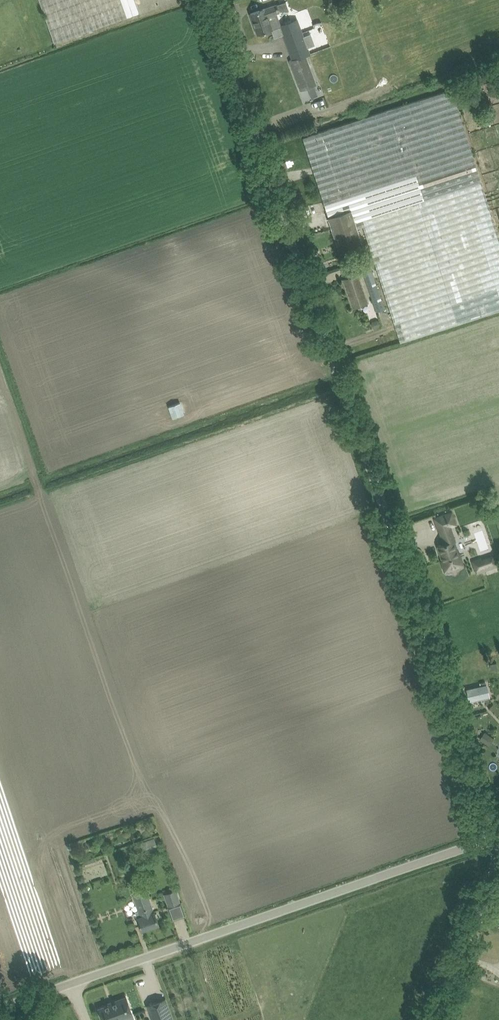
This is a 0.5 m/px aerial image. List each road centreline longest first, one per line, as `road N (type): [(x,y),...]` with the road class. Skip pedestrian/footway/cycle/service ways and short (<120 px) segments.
road 1 (unclassified): [(489,841),(203,0)]
road 2 (unclassified): [(0,1010),(489,841)]
road 3 (unclassified): [(432,1019),(498,852)]

